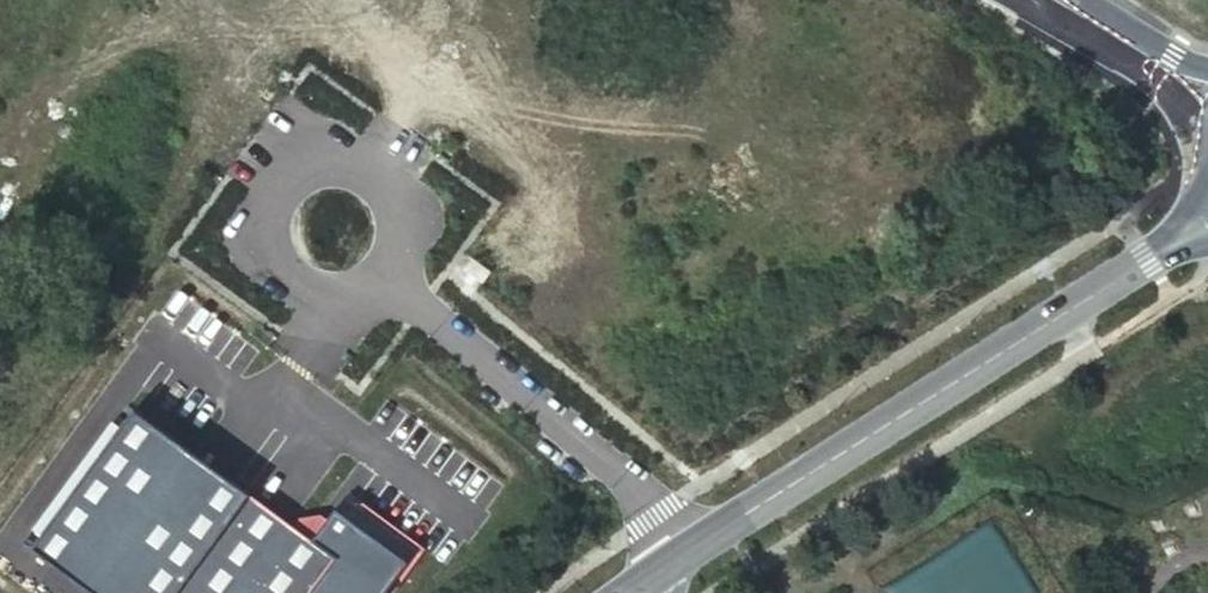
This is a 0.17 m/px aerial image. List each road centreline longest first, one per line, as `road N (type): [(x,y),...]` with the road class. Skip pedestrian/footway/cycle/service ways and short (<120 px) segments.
road 1 (tertiary): [(686,551),(1149,260)]
road 2 (unclassified): [(686,551),(580,438),(386,277)]
road 3 (unclassified): [(386,277),(402,220),(386,184),(352,163),(294,172),(269,200),(262,236)]
road 4 (unclassified): [(262,236),(274,271),(303,295),(339,301),(386,277)]
road 5 (tertiary): [(1060,0),(1166,67)]

